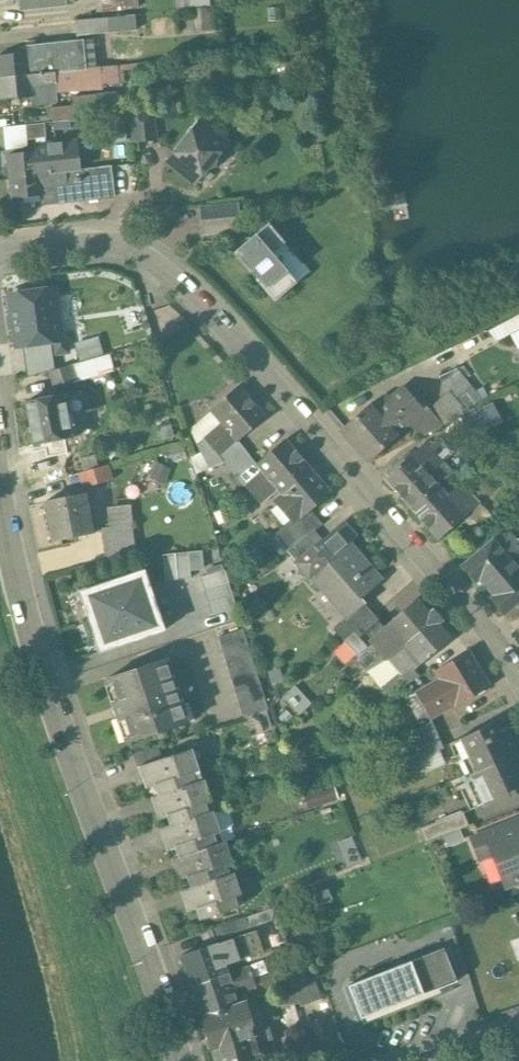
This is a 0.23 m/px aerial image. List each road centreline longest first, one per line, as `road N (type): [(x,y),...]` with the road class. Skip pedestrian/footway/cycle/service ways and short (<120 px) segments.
road 1 (residential): [(0,254),(125,246),(194,292),(518,674)]
road 2 (tertiary): [(187,1060),(22,605),(0,507)]
road 3 (residential): [(401,1060),(518,1019)]

